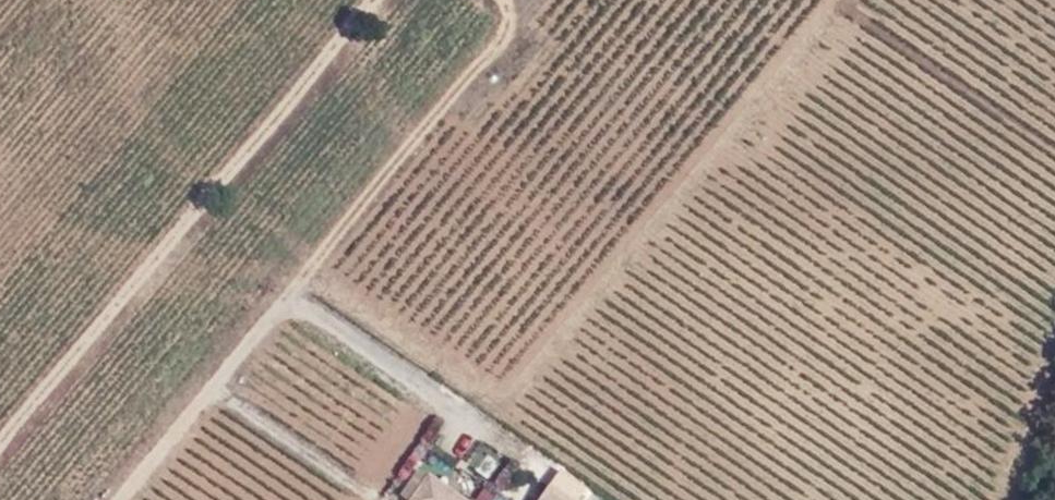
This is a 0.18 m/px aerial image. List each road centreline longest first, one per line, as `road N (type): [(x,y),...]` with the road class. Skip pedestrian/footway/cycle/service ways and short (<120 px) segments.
road 1 (track): [(383,0),(0,444)]

